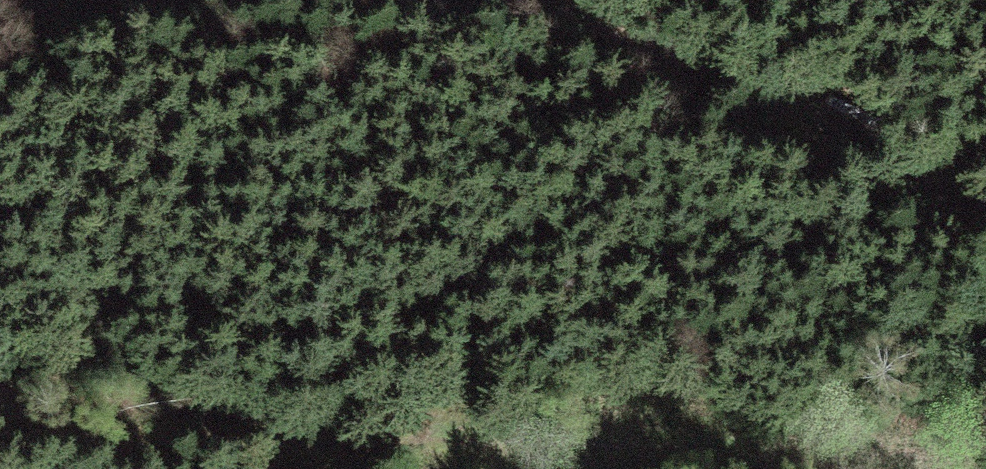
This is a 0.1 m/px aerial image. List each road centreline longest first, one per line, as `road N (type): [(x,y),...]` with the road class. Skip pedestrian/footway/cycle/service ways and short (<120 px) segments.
road 1 (track): [(0,402),(66,404),(340,445),(641,468)]
road 2 (track): [(483,0),(597,21),(985,216)]

